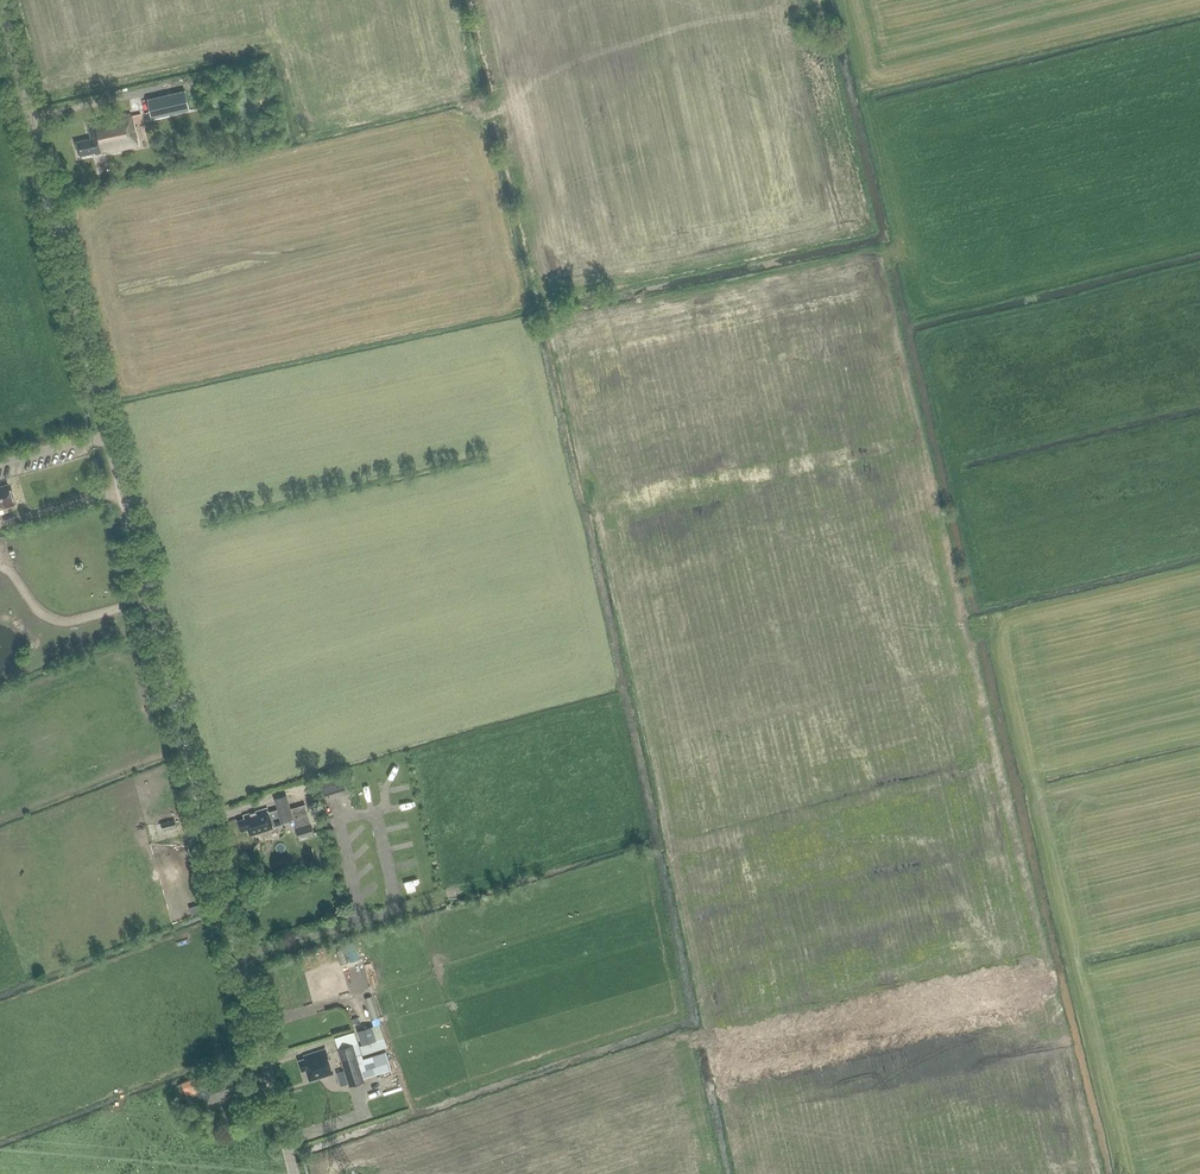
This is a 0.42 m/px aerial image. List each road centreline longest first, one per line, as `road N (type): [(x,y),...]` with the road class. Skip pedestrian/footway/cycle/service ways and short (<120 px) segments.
road 1 (unclassified): [(295,1173),(1,0)]
road 2 (track): [(151,598),(60,621),(0,566)]
road 3 (track): [(125,492),(0,525)]

